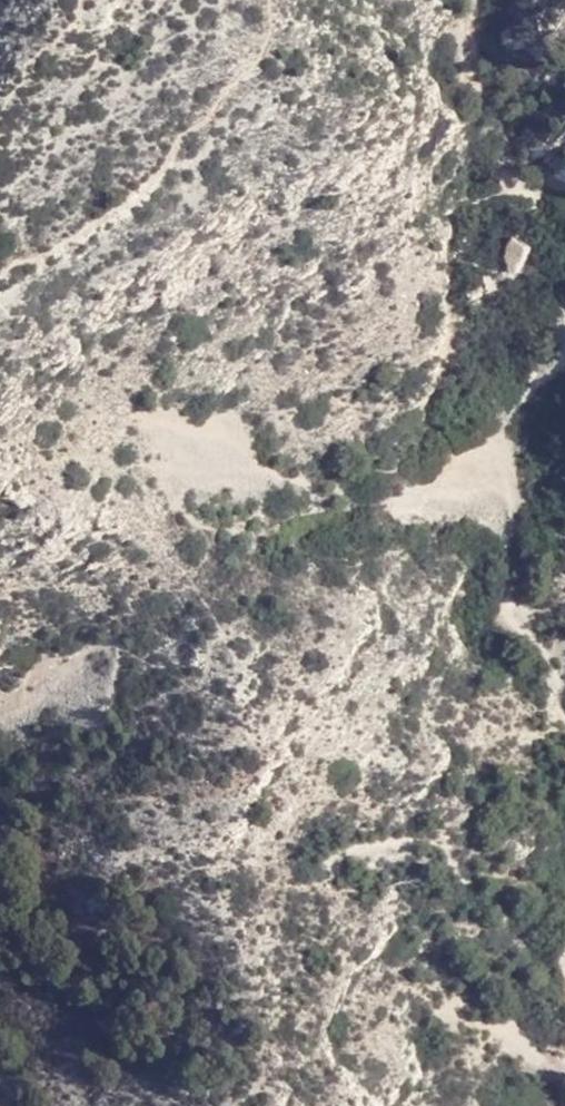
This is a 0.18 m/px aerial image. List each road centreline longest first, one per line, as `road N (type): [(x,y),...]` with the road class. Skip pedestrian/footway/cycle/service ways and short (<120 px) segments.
road 1 (track): [(564,709),(556,669),(511,592)]

